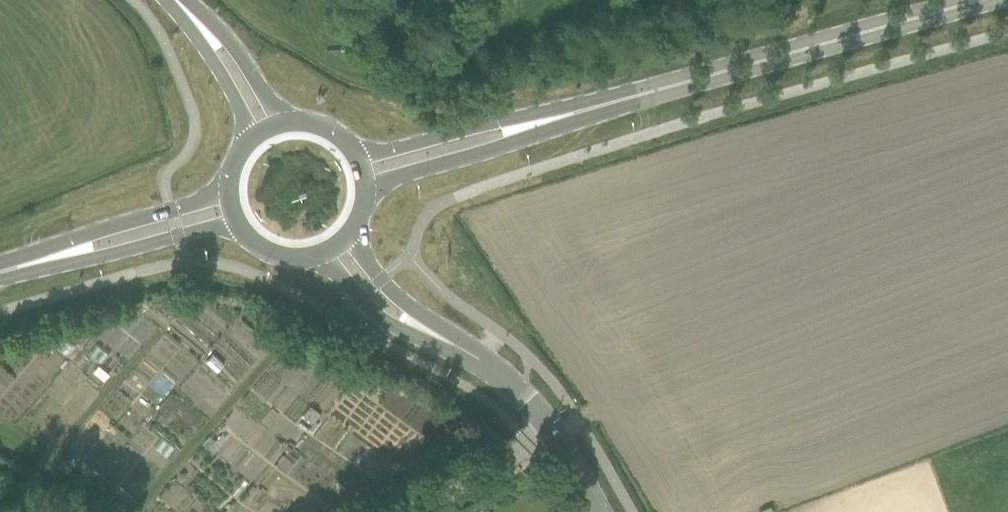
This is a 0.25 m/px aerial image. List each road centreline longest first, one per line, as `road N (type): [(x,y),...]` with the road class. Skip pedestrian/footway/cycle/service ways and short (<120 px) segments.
road 1 (secondary): [(571,114),(984,0)]
road 2 (secondary): [(361,198),(391,181),(535,136),(571,114)]
road 3 (secondary): [(571,114),(349,152)]
road 4 (secondary): [(231,189),(97,230),(39,261)]
road 5 (secondary): [(39,261),(105,255),(239,224)]
road 6 (unclassified): [(292,125),(205,16),(178,1)]
road 7 (tertiary): [(310,254),(386,319),(450,345)]
road 8 (unclassified): [(408,511),(555,435)]
road 9 (unclassified): [(178,1),(235,101),(246,148)]
road 10 (tertiary): [(450,345),(383,280),(351,226)]
road 11 (tertiary): [(555,435),(531,405),(450,345)]

